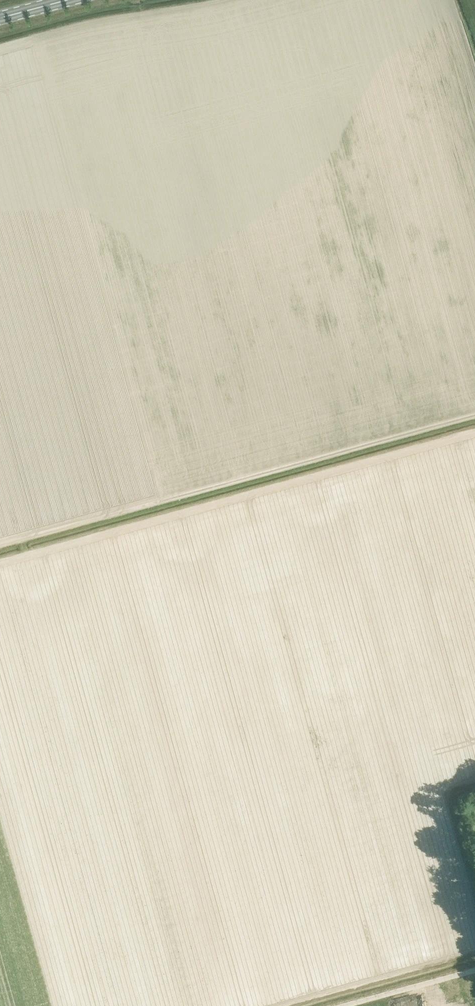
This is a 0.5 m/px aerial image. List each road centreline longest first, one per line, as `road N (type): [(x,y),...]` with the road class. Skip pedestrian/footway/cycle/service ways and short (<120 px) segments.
road 1 (track): [(0,561),(474,431)]
road 2 (track): [(340,1005),(474,970)]

